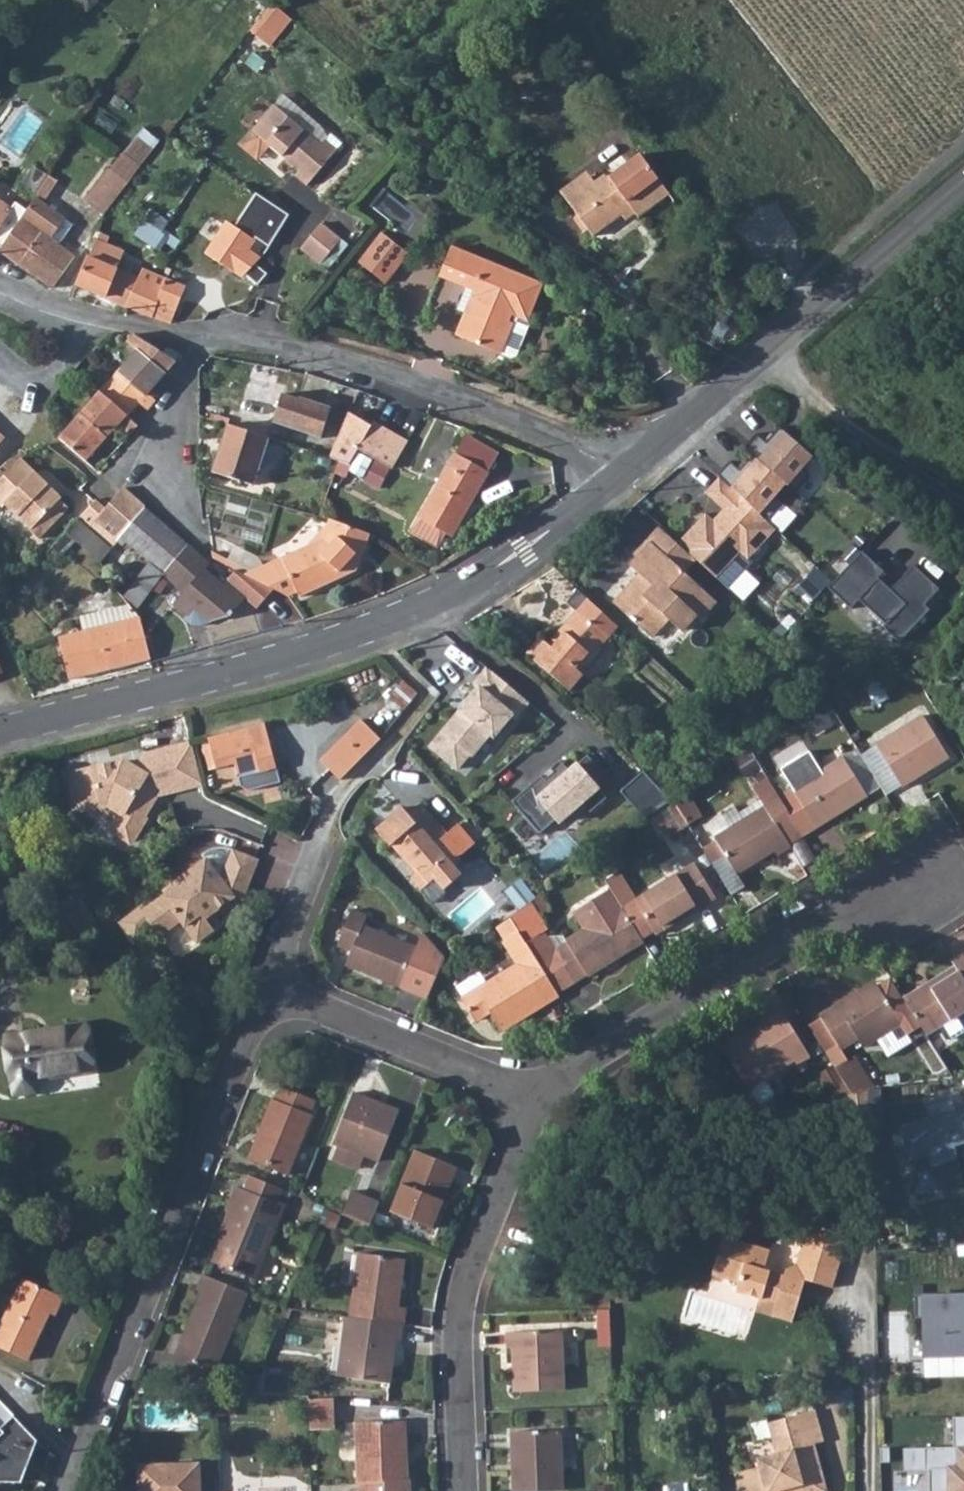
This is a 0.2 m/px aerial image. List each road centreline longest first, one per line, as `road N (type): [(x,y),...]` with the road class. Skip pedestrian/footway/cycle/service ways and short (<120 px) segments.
road 1 (residential): [(617,478),(491,574),(386,623),(278,661),(0,732)]
road 2 (residential): [(617,478),(555,436),(334,358),(117,323),(0,287)]
road 3 (residential): [(64,1490),(262,984)]
road 4 (residential): [(963,190),(617,478)]
road 5 (residential): [(538,1094),(822,911),(921,878)]
road 6 (residential): [(462,1490),(456,1329),(468,1272),(538,1094)]
road 7 (residential): [(262,984),(348,790),(405,727)]
road 8 (residential): [(538,1094),(262,984)]
road 9 (track): [(963,504),(759,359)]

